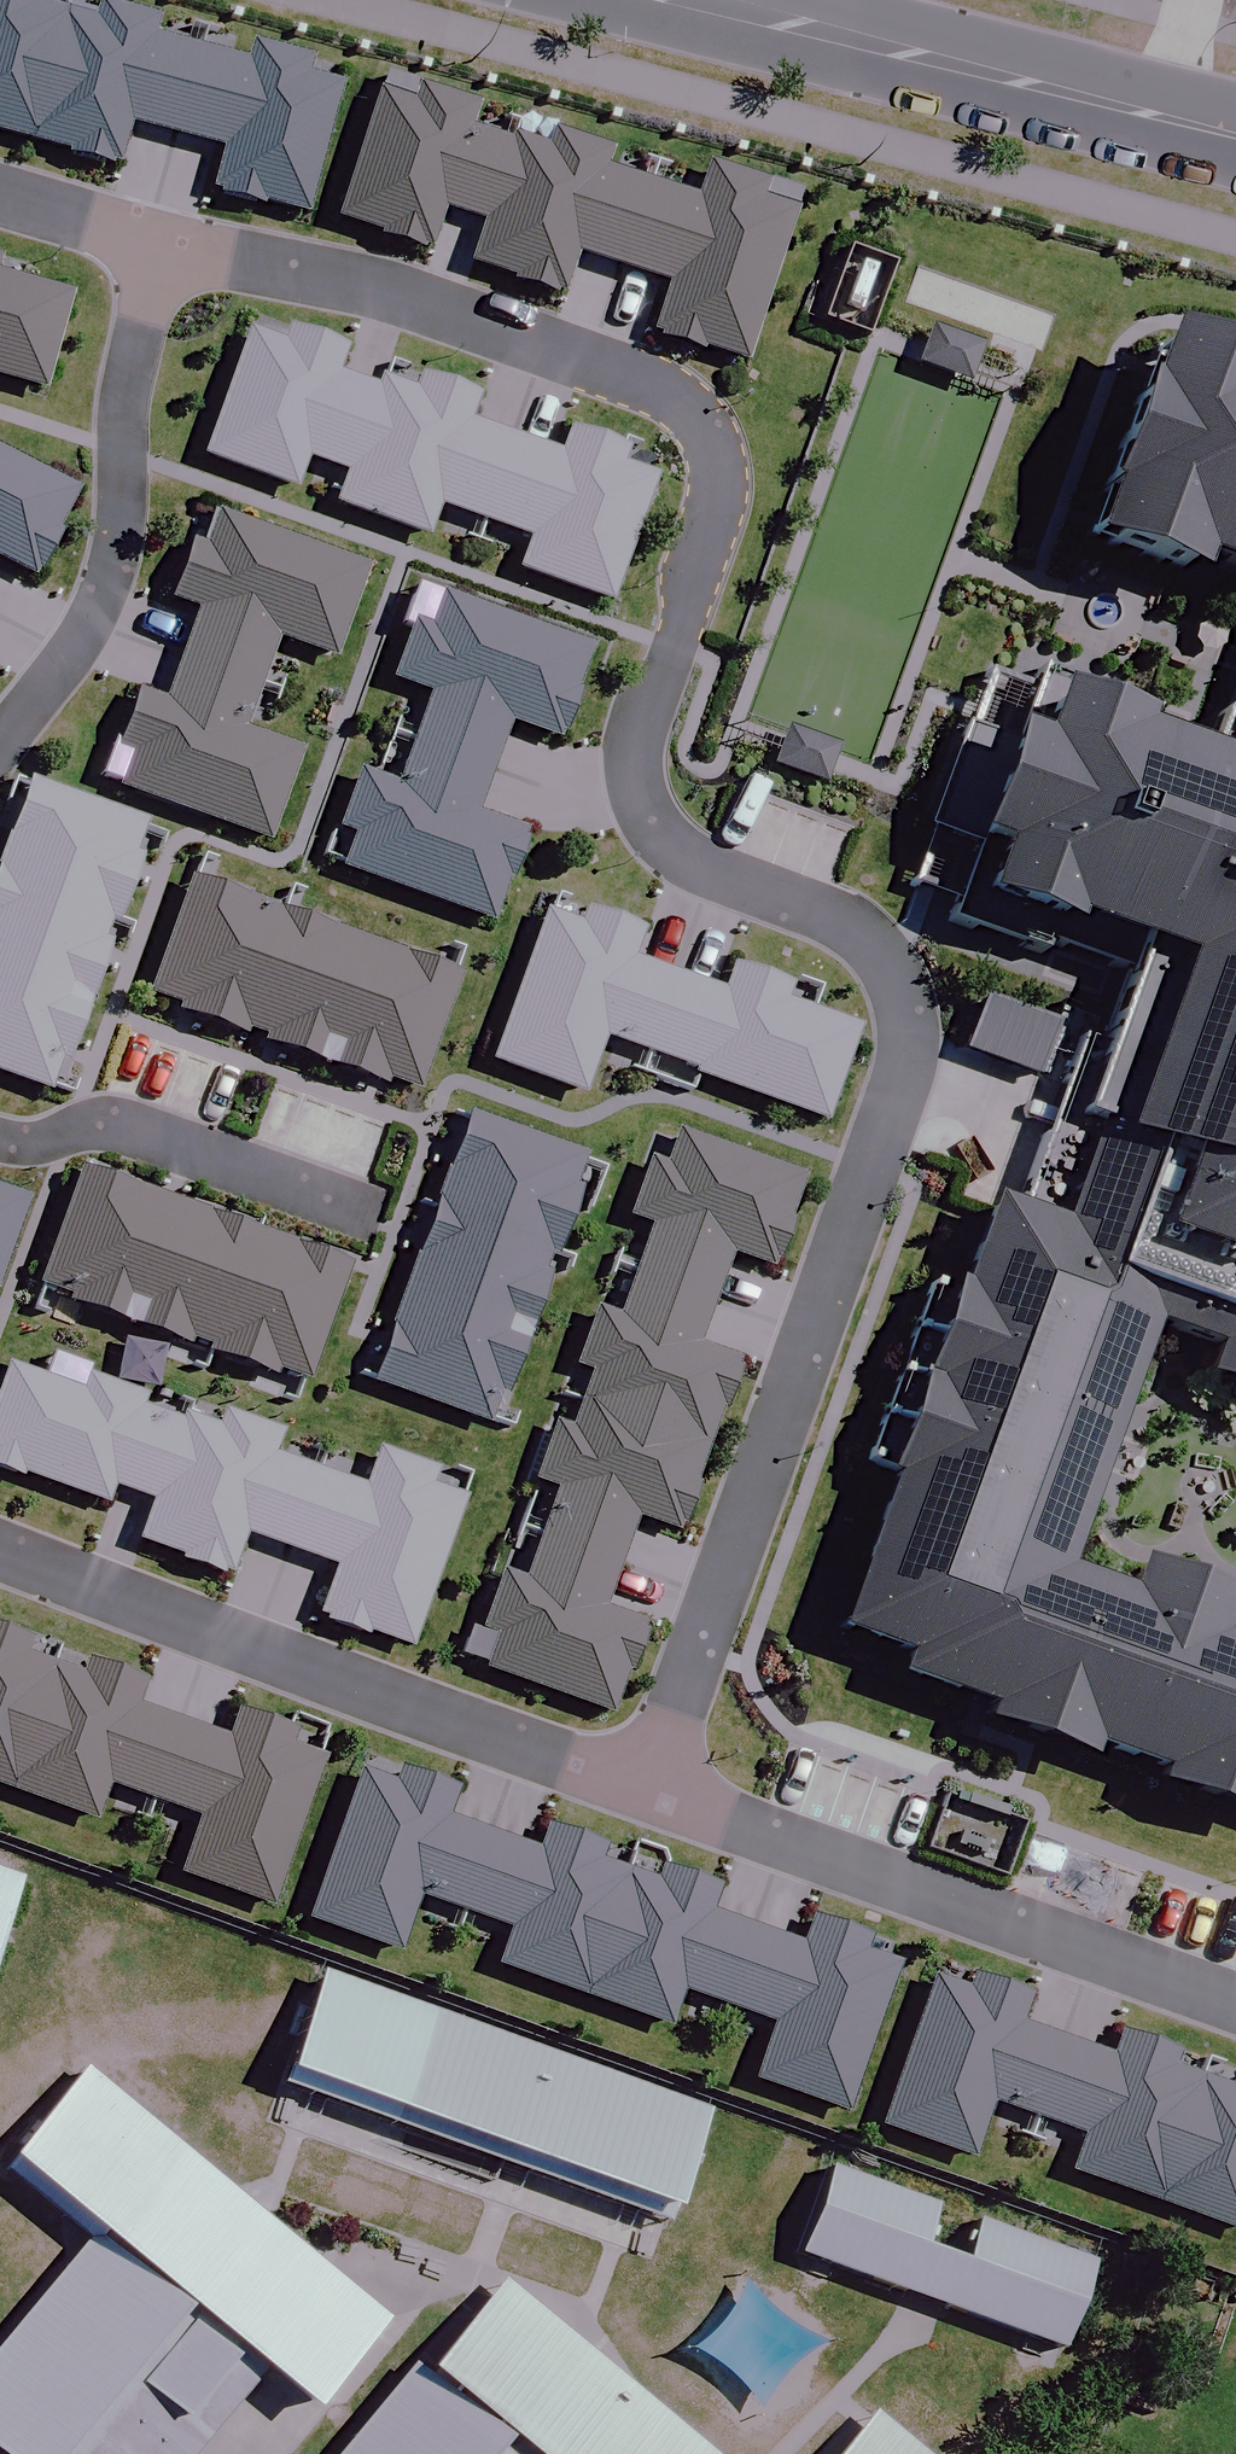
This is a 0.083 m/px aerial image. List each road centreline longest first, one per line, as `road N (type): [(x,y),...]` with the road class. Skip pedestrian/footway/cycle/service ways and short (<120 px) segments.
road 1 (residential): [(645,1791),(904,1076),(910,1035),(898,990),(869,946),(829,917),(716,873),(679,847),(652,812),(641,768),(651,716),(721,503),(709,434),(686,406),(645,381),(364,285),(160,244)]
road 2 (residential): [(0,1550),(645,1791)]
road 3 (residential): [(645,1791),(1235,2004)]
road 4 (tertiary): [(1235,137),(689,0)]
road 5 (residential): [(160,244),(122,403),(121,532),(104,595),(0,747)]
road 6 (residential): [(381,1219),(155,1137),(113,1130),(0,1139)]
road 7 (residential): [(160,244),(0,197)]

